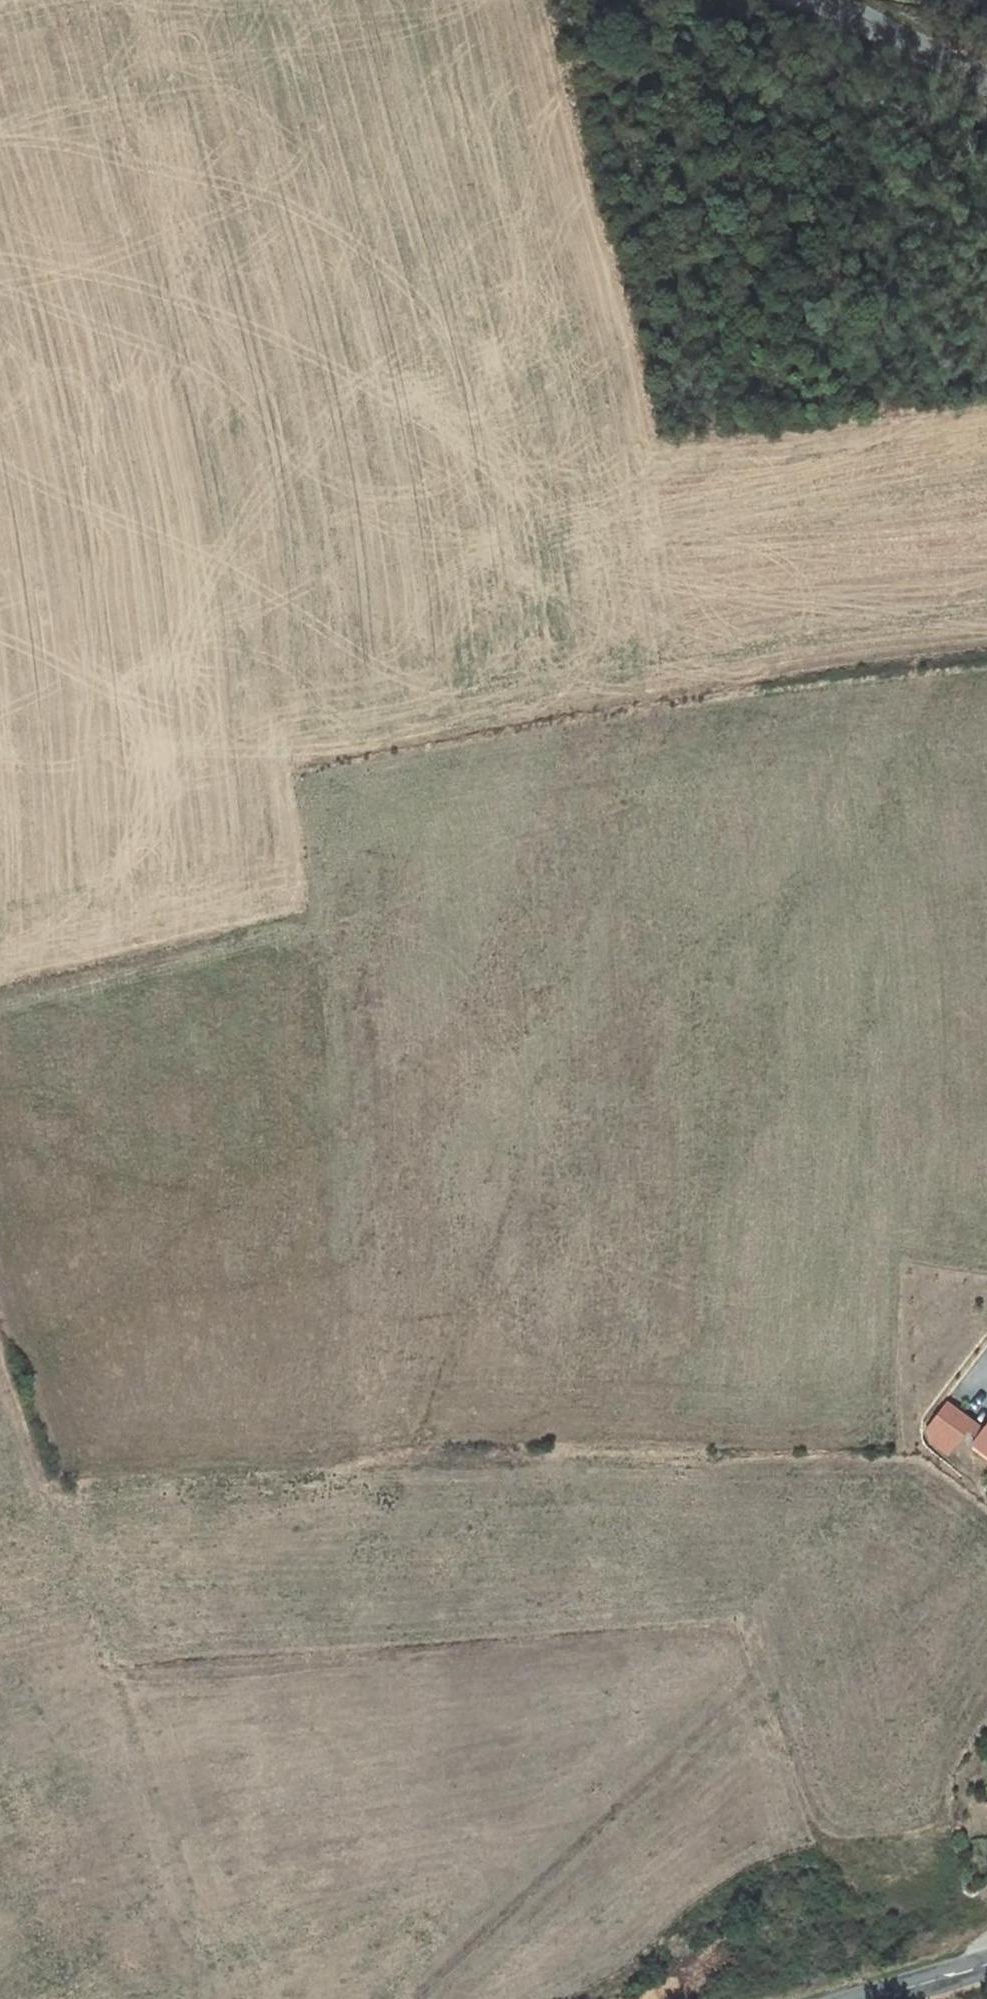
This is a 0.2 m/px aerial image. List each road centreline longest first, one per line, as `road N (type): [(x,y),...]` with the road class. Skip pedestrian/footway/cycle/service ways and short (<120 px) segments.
road 1 (tertiary): [(830,0),(986,81)]
road 2 (tertiary): [(986,1965),(871,1998)]

